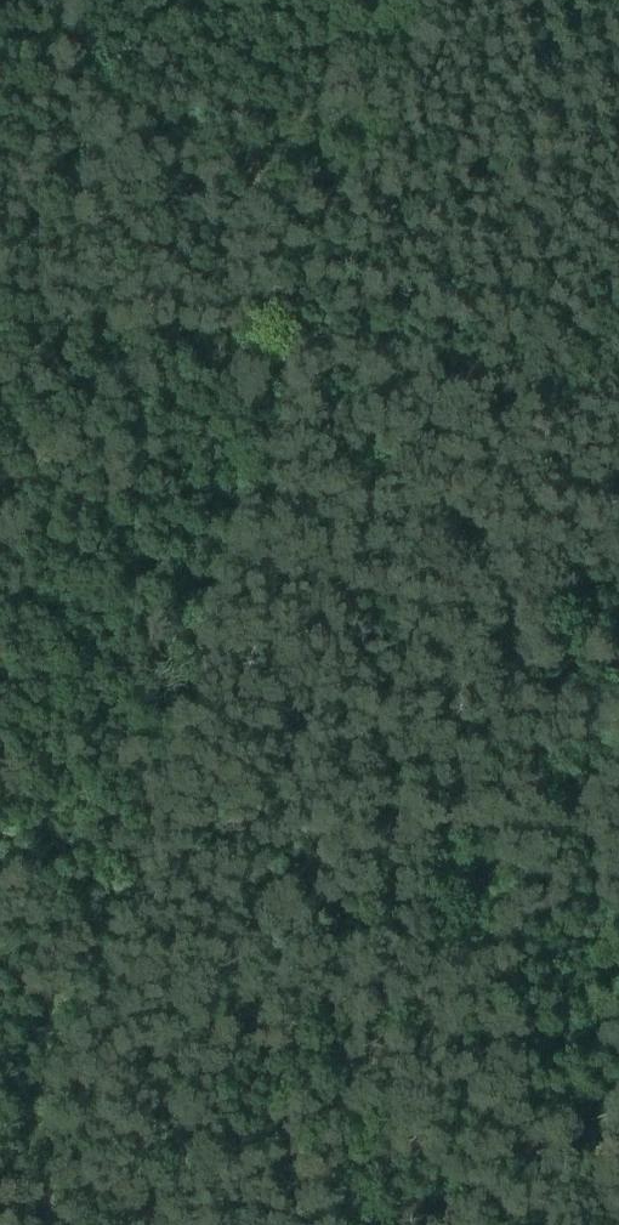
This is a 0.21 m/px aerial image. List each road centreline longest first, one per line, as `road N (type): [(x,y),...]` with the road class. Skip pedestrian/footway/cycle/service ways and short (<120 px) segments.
road 1 (track): [(618,524),(336,1224)]
road 2 (track): [(618,416),(0,349)]

